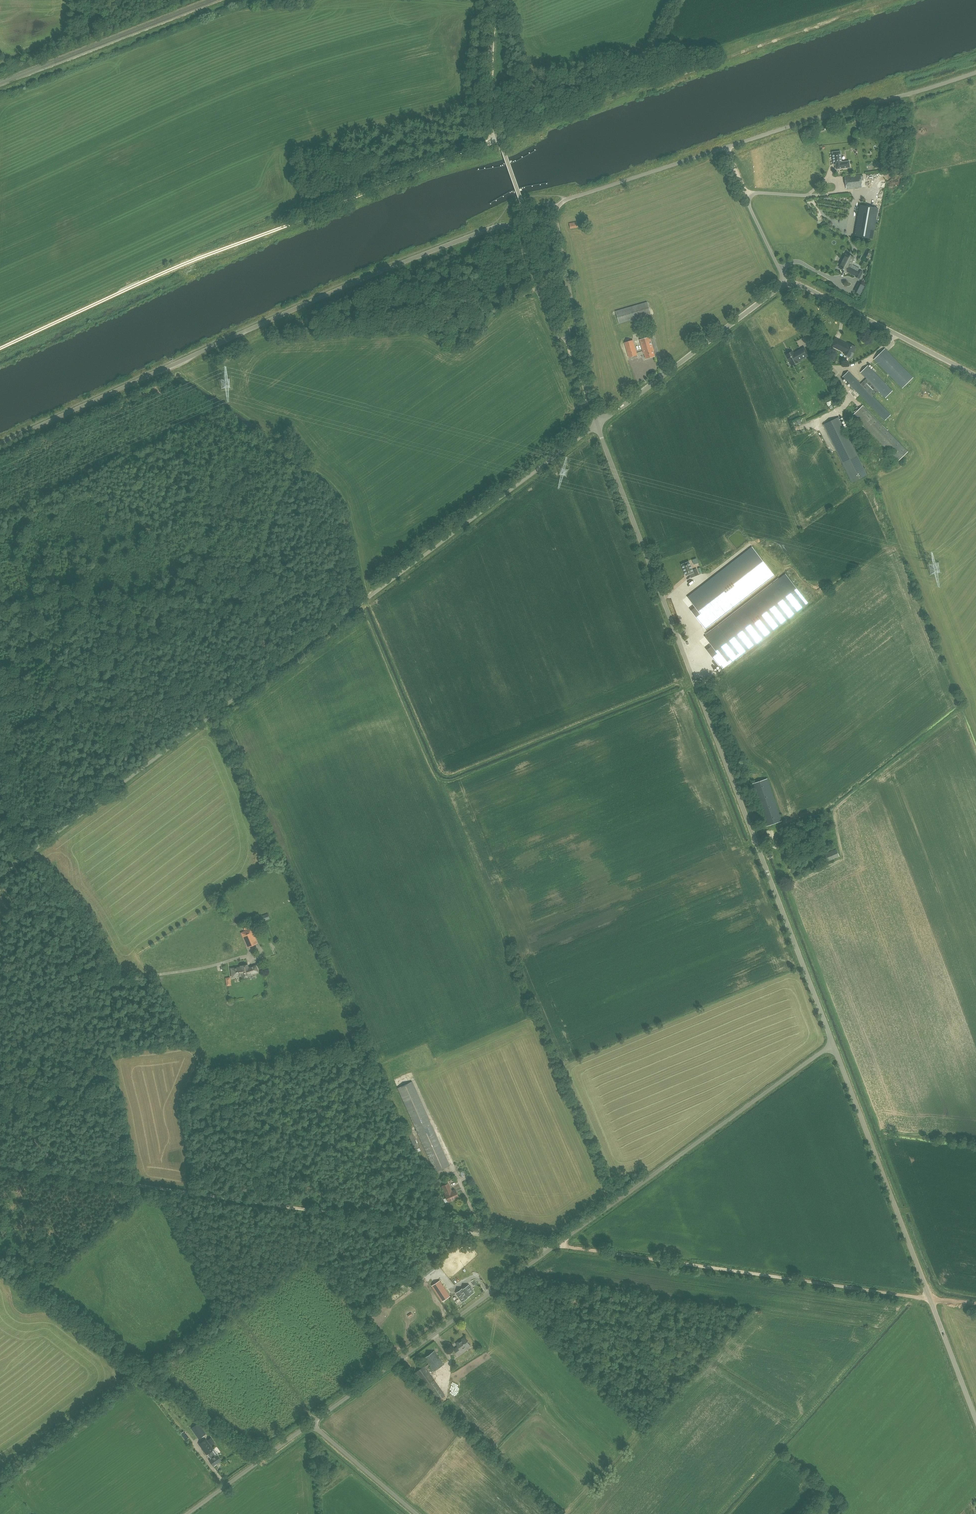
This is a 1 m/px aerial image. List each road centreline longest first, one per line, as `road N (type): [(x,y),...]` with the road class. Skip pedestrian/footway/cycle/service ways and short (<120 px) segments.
road 1 (unclassified): [(0,876),(597,424)]
road 2 (unclassified): [(832,1043),(597,424)]
road 3 (unclassified): [(0,444),(496,225)]
road 4 (track): [(0,1163),(479,1234)]
road 5 (unclassified): [(975,73),(566,200)]
road 6 (track): [(555,1245),(975,1306)]
road 7 (unclassified): [(975,1420),(832,1043)]
road 8 (track): [(0,348),(322,212)]
road 9 (unclassified): [(555,1245),(832,1043)]
road 10 (unclassified): [(311,1424),(555,1245)]
road 11 (unclassified): [(597,424),(785,285)]
road 12 (track): [(678,74),(892,0)]
road 13 (unclassified): [(491,101),(642,55),(677,0)]
road 14 (unclassified): [(569,341),(499,138)]
road 15 (track): [(536,288),(468,300),(422,282),(366,297),(331,293)]
road 16 (unclassified): [(975,376),(785,285)]
road 17 (unclassified): [(322,212),(499,138)]
road 18 (unclassified): [(579,372),(555,219),(566,200)]
road 19 (unclassified): [(187,1513),(311,1424)]
road 20 (unclassified): [(569,341),(551,321),(518,234),(496,225)]
road 21 (unclassified): [(417,1513),(311,1424)]

